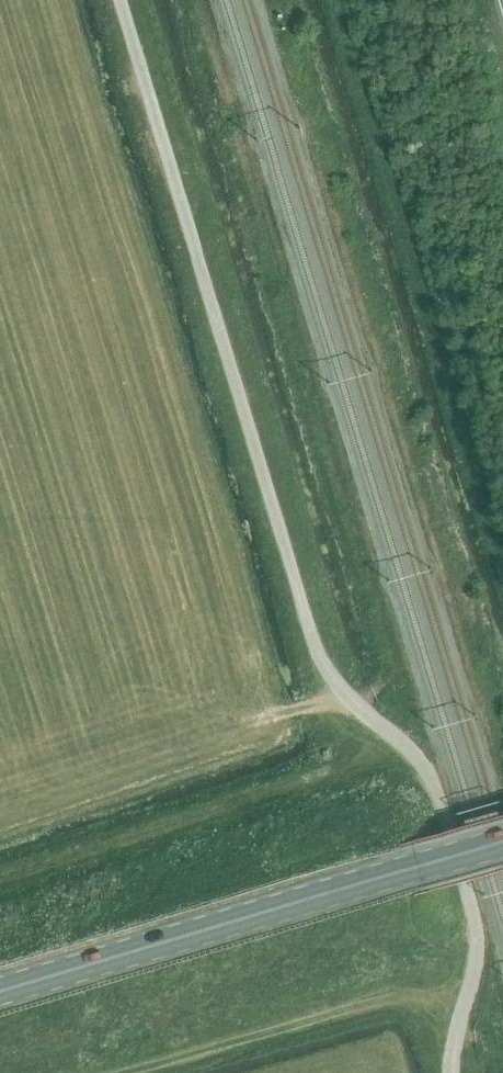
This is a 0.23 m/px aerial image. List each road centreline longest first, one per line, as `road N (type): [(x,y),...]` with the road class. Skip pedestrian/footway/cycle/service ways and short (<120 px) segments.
road 1 (primary): [(0,991),(502,840)]

